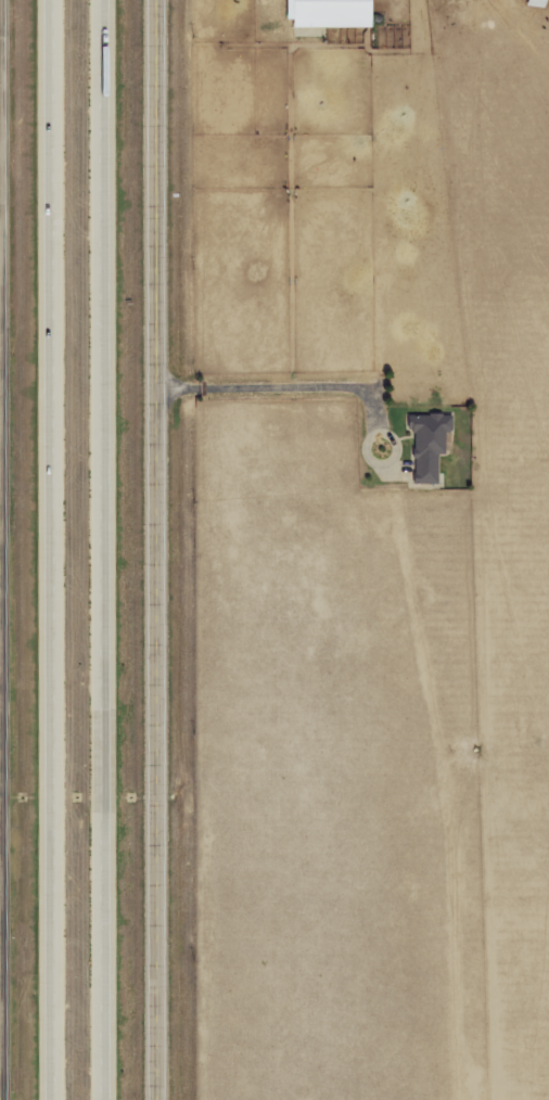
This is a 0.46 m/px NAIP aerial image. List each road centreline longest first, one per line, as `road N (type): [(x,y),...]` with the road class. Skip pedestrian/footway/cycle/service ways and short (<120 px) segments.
road 1 (tertiary): [(2,0),(8,1099)]
road 2 (motorway): [(63,0),(61,1099)]
road 3 (motorway): [(117,1099),(115,0)]
road 4 (tertiary): [(171,1099),(171,0)]

